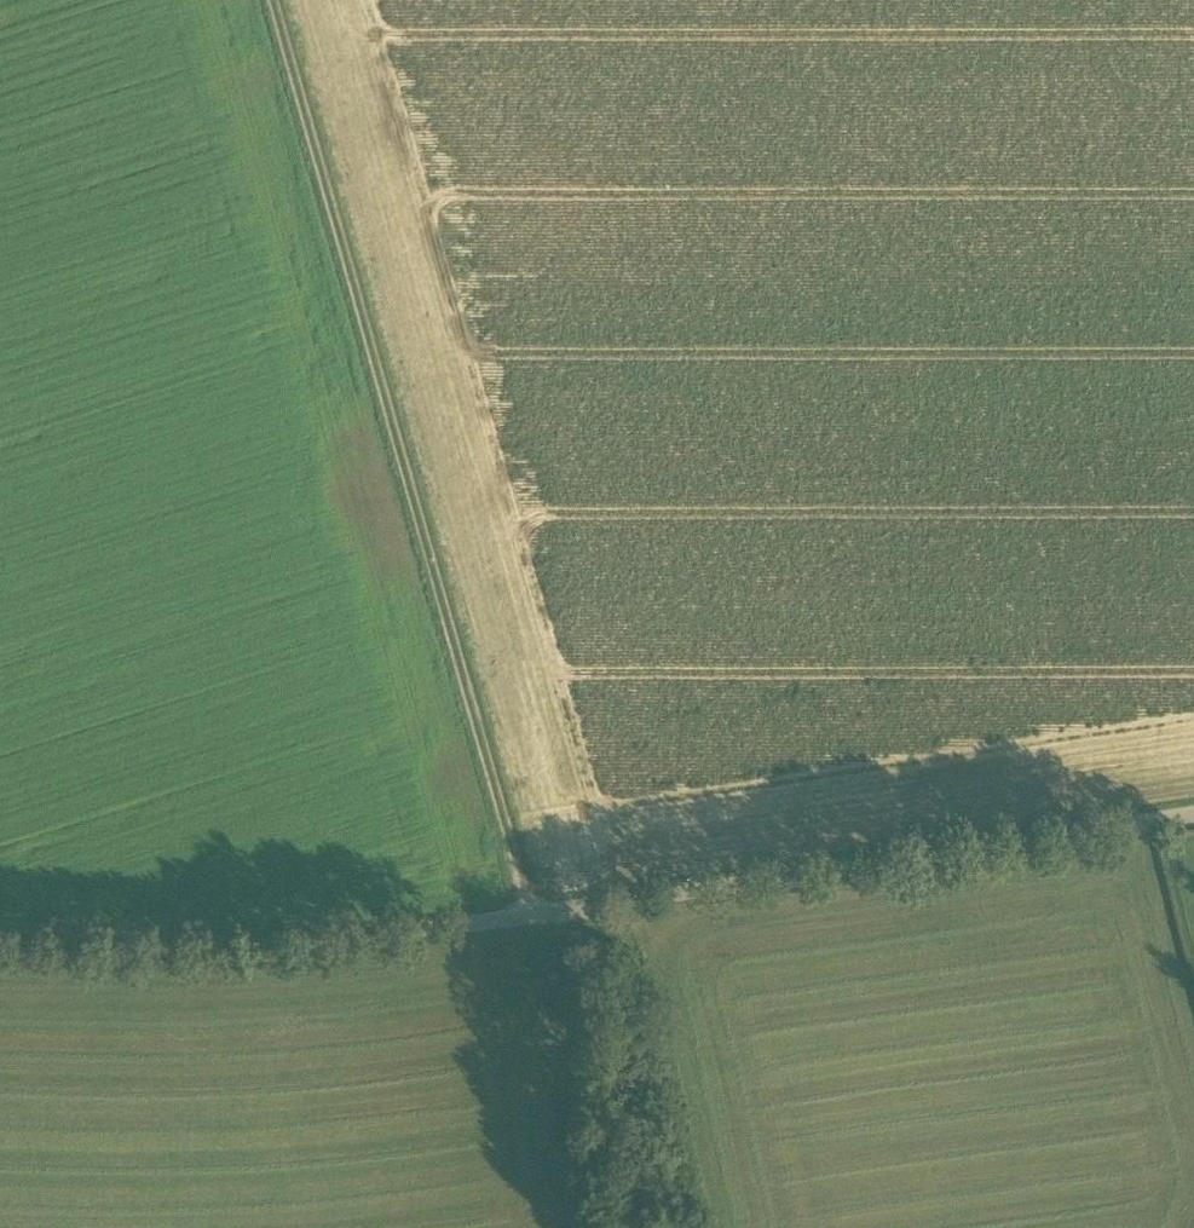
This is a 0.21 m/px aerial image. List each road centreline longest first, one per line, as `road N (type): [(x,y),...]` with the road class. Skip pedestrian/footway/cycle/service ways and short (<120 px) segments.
road 1 (residential): [(1193,819),(268,951),(0,950)]
road 2 (track): [(532,916),(275,0)]

